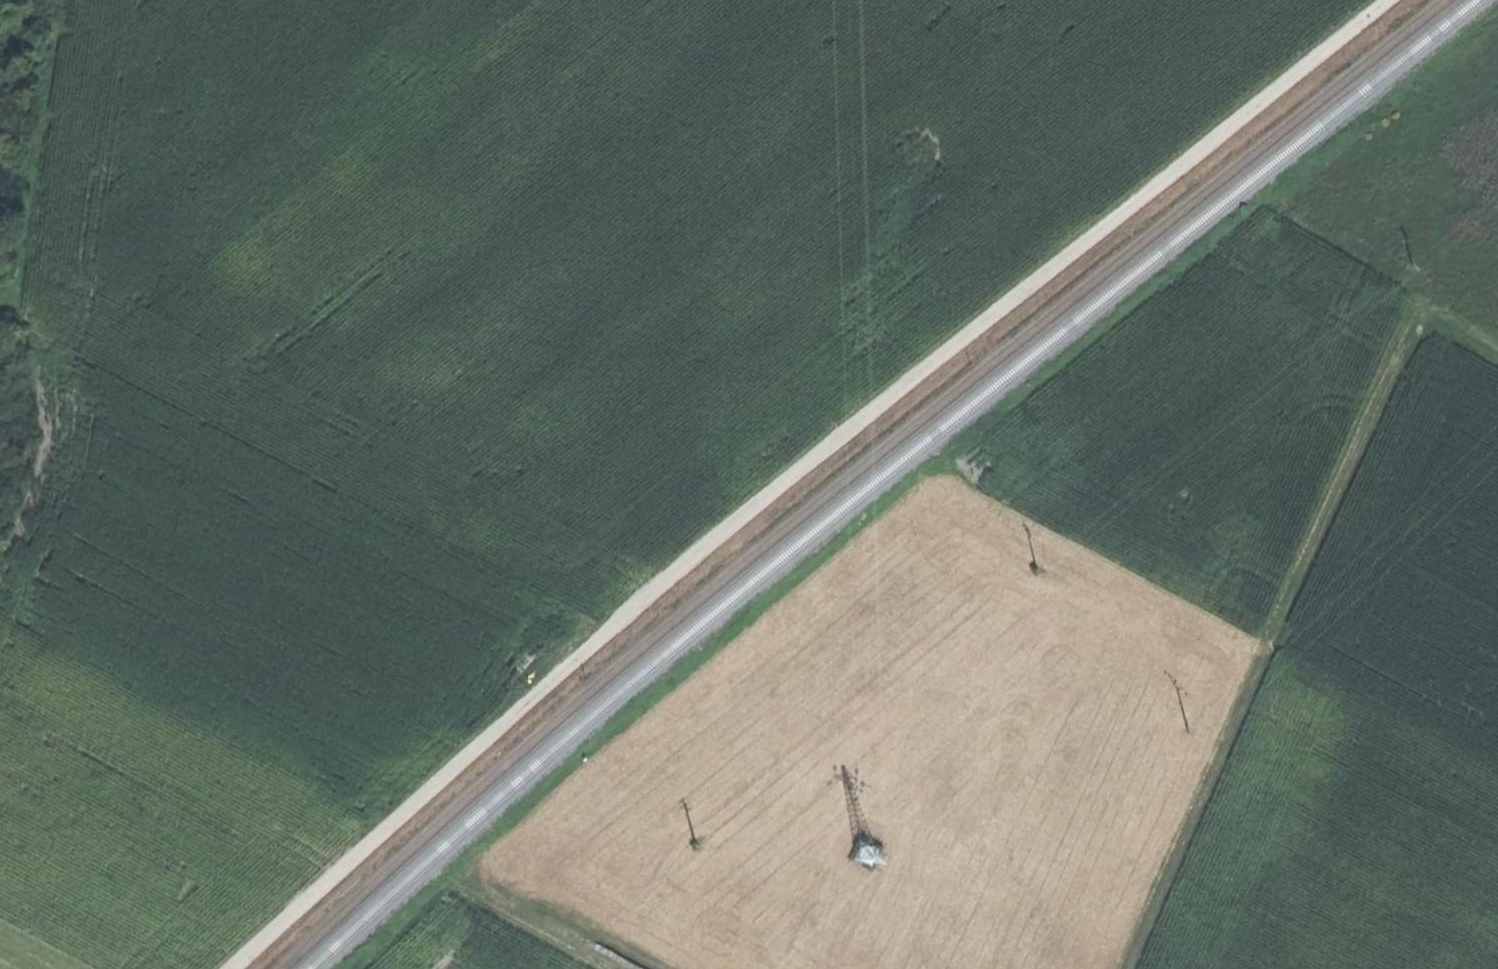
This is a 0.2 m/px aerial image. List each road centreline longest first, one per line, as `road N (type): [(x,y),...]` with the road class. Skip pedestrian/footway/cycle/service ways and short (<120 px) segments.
road 1 (track): [(1394,0),(768,494),(234,968)]
road 2 (track): [(1128,968),(1392,366),(1412,344),(1438,335),(1497,357)]

